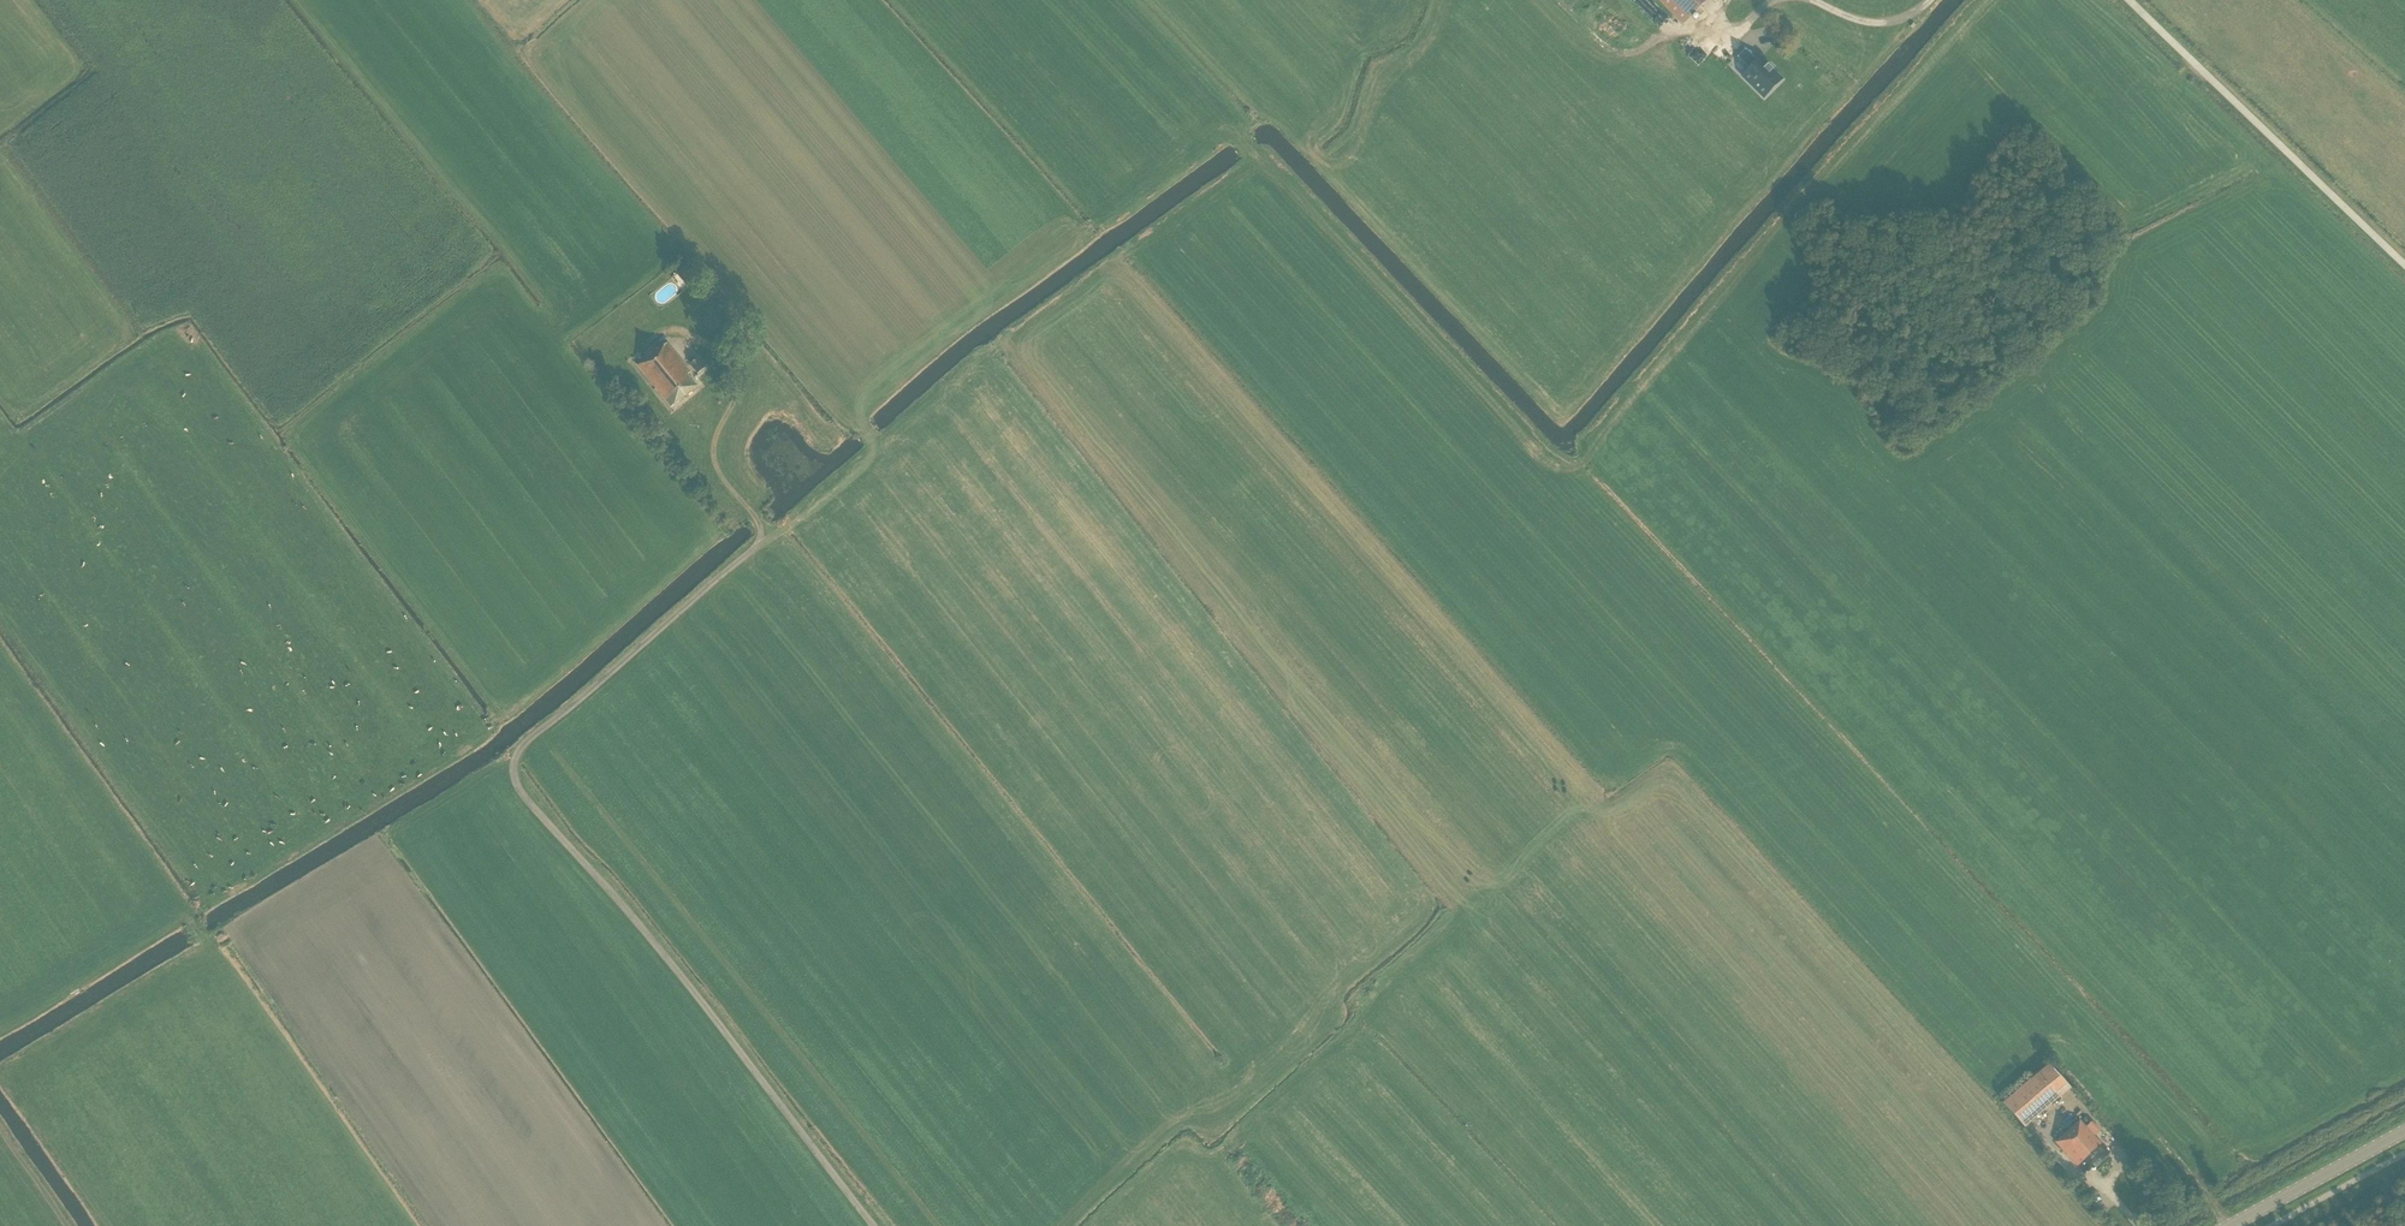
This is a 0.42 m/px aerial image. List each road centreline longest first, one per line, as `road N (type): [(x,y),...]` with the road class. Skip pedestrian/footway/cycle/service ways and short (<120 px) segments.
road 1 (track): [(876,1225),(518,780),(518,753),(531,740),(759,543),(755,518),(725,482),(712,447),(732,407),(735,375),(684,330),(646,344)]
road 2 (unclassified): [(2404,265),(2130,0)]
road 3 (tertiary): [(2232,1225),(2404,1132)]
road 4 (unclassified): [(1812,0),(1874,24),(1895,23),(1930,0)]

